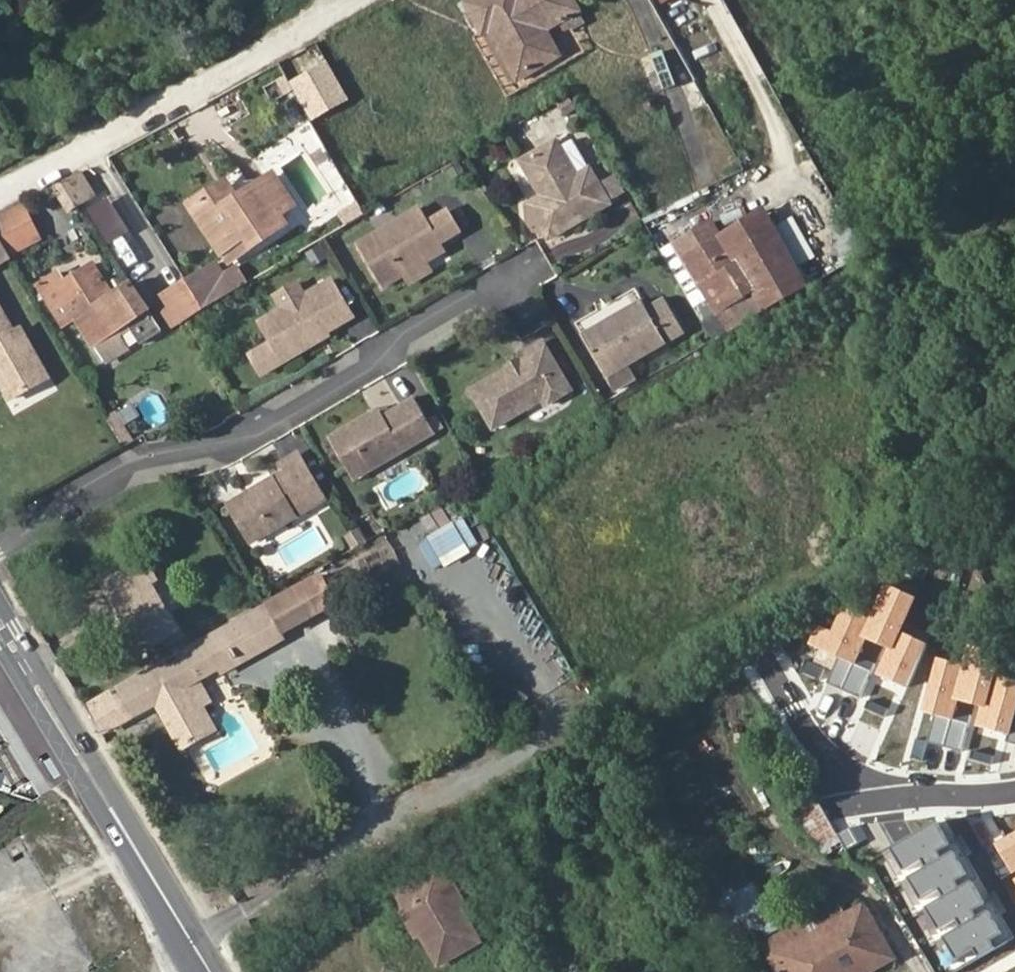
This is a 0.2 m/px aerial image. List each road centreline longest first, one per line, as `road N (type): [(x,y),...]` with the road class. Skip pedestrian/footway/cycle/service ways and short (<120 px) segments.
road 1 (residential): [(0,552),(147,460),(235,442),(514,279)]
road 2 (residential): [(0,203),(361,0)]
road 3 (tertiary): [(210,971),(0,624)]
road 4 (residential): [(1014,790),(830,806)]

